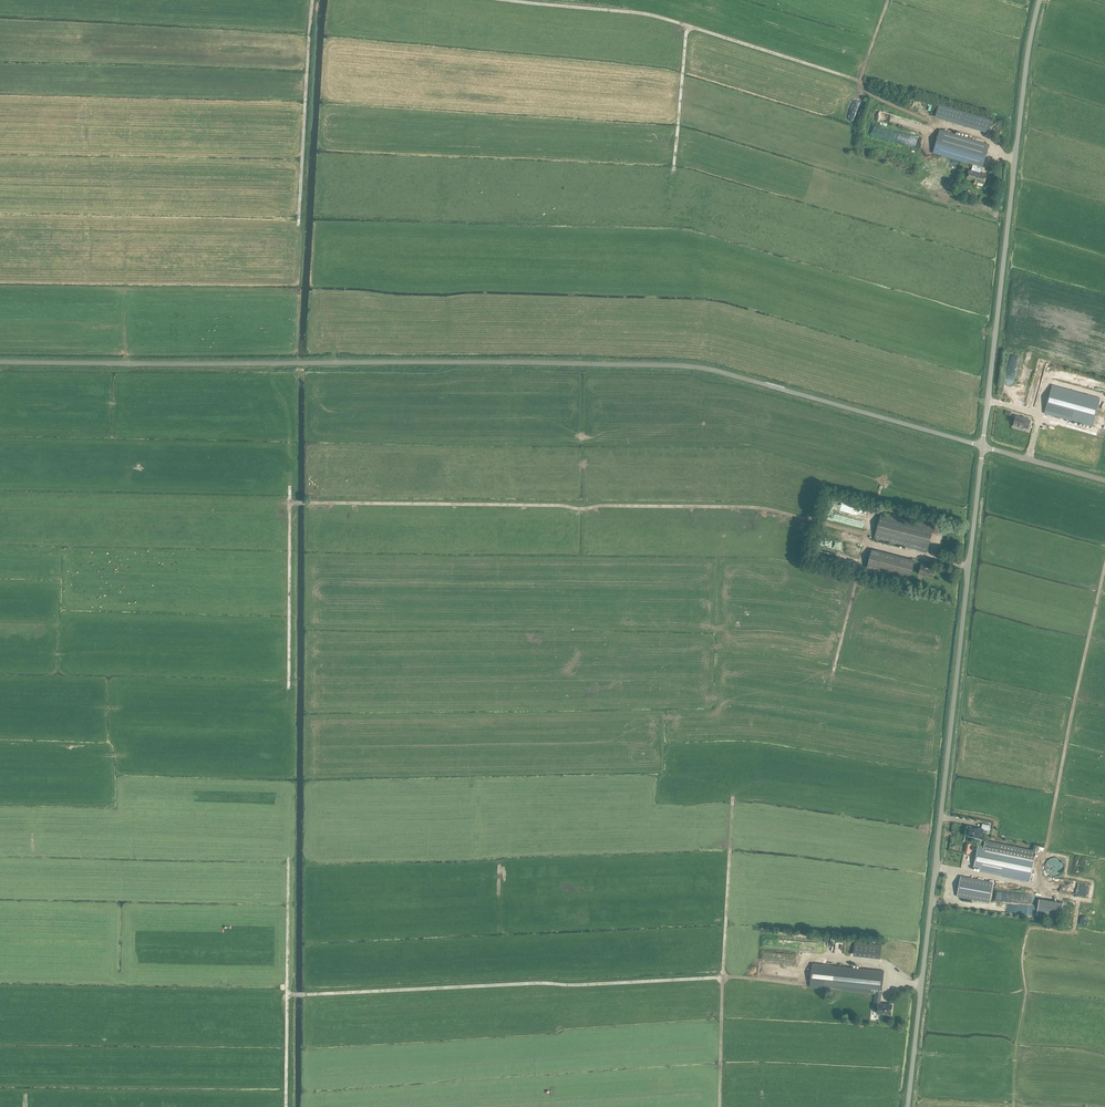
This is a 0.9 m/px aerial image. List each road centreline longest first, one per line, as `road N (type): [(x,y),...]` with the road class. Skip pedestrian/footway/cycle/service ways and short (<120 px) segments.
road 1 (unclassified): [(0,361),(657,365),(728,376),(984,448)]
road 2 (track): [(920,986),(888,966),(806,955),(800,984),(722,978),(288,994)]
road 3 (unclassified): [(908,1106),(984,448)]
road 4 (unclassified): [(984,448),(1011,122),(1032,0)]
road 5 (track): [(733,796),(720,1106)]
road 6 (track): [(288,994),(0,1034)]
road 7 (track): [(288,994),(288,857)]
road 8 (unclassified): [(1104,481),(984,448)]

